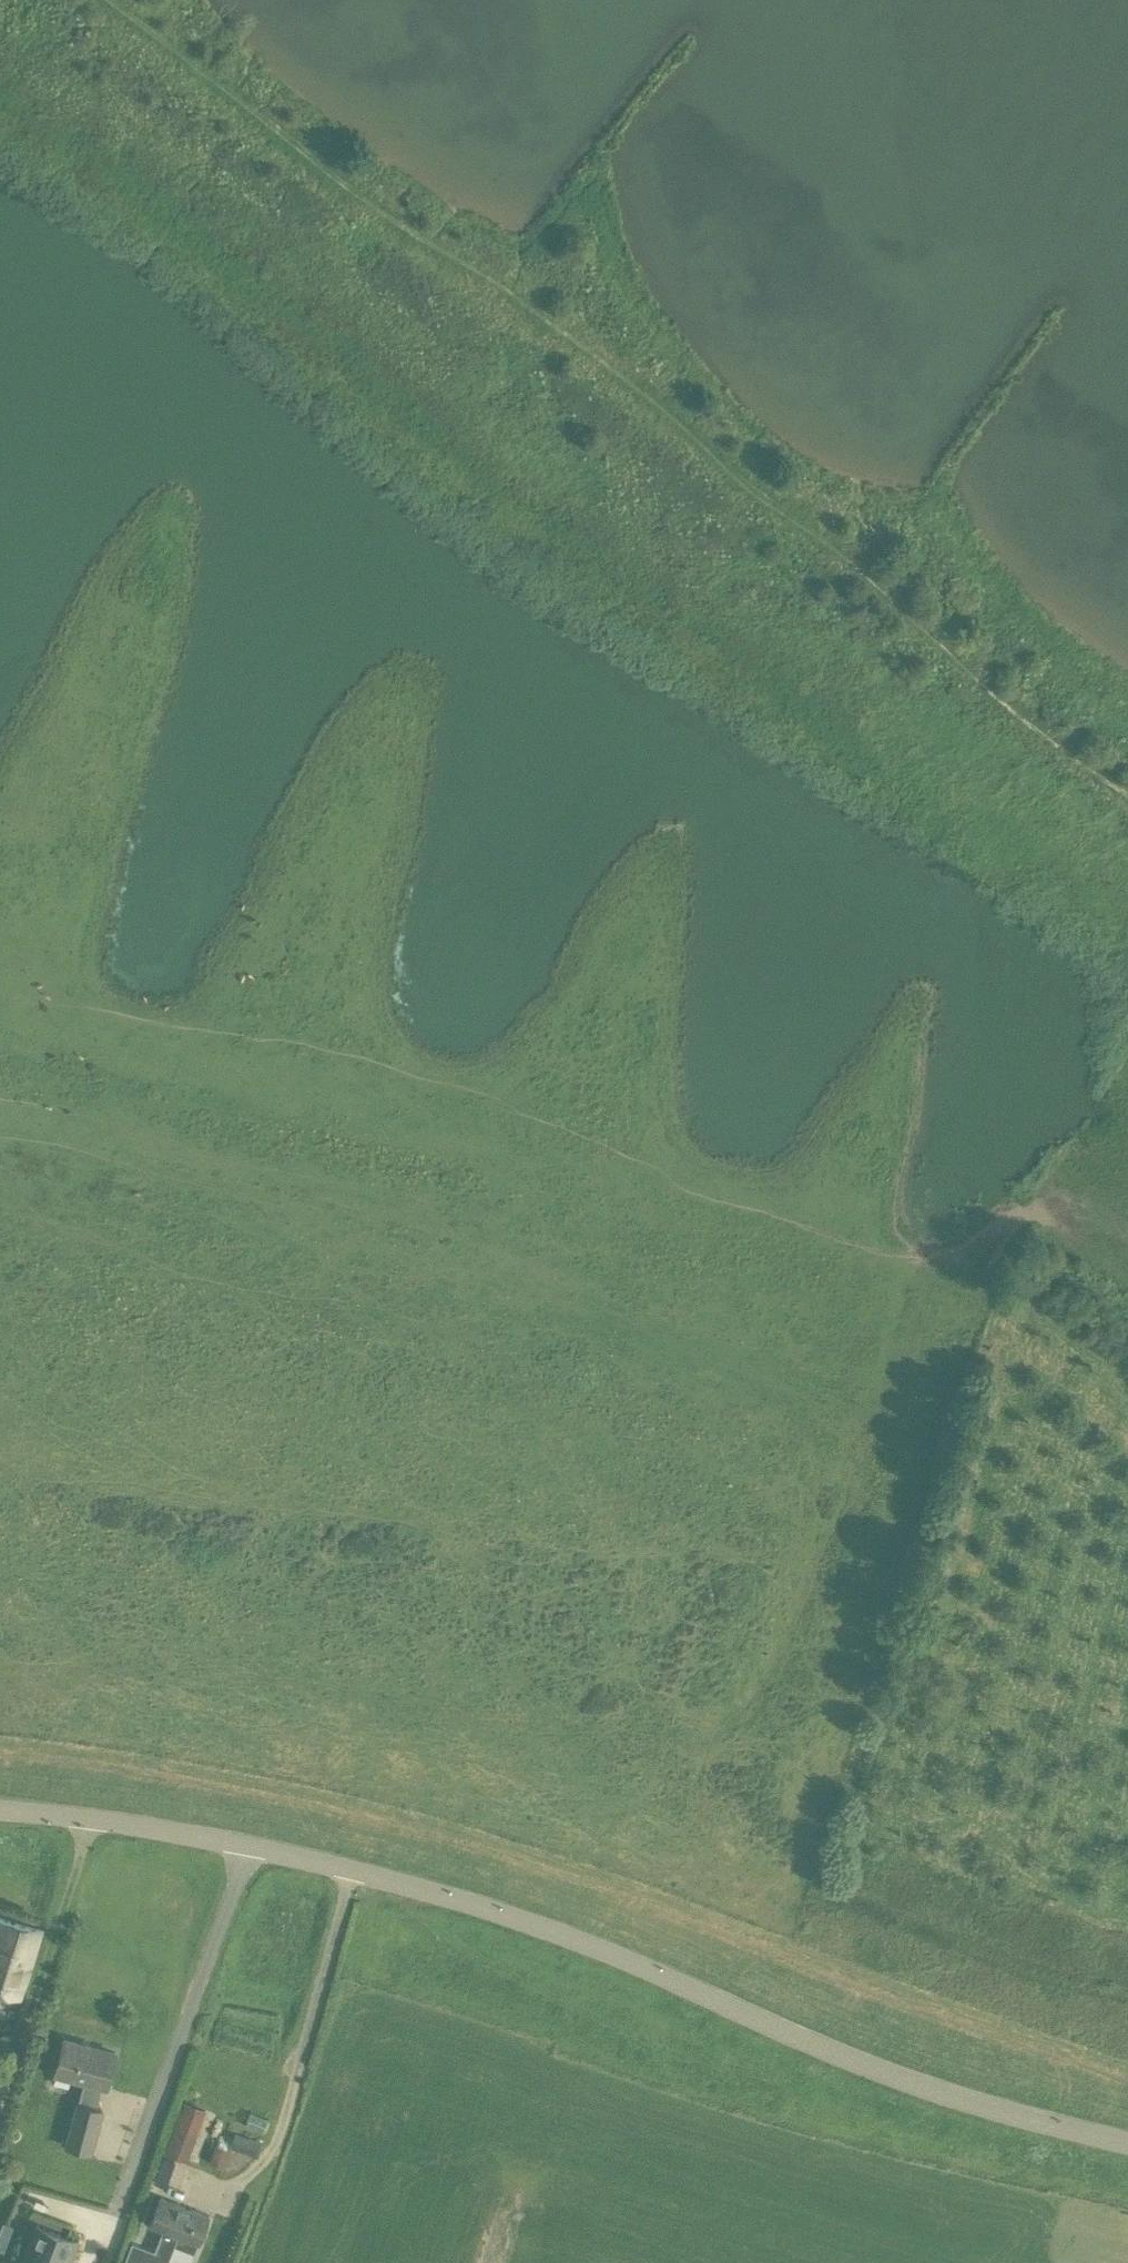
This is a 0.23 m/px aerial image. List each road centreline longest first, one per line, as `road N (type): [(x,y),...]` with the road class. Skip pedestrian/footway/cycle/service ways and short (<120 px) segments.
road 1 (track): [(113,0),(367,203),(573,333),(722,471),(858,568),(1080,767),(1127,796)]
road 2 (unclassified): [(1127,2146),(953,2100),(510,1916),(247,1848),(0,1812)]
road 3 (track): [(247,1848),(95,2250)]
road 4 (track): [(351,1874),(283,2127),(259,2165),(222,2191),(167,2173)]
road 5 (track): [(91,1822),(21,2037)]

